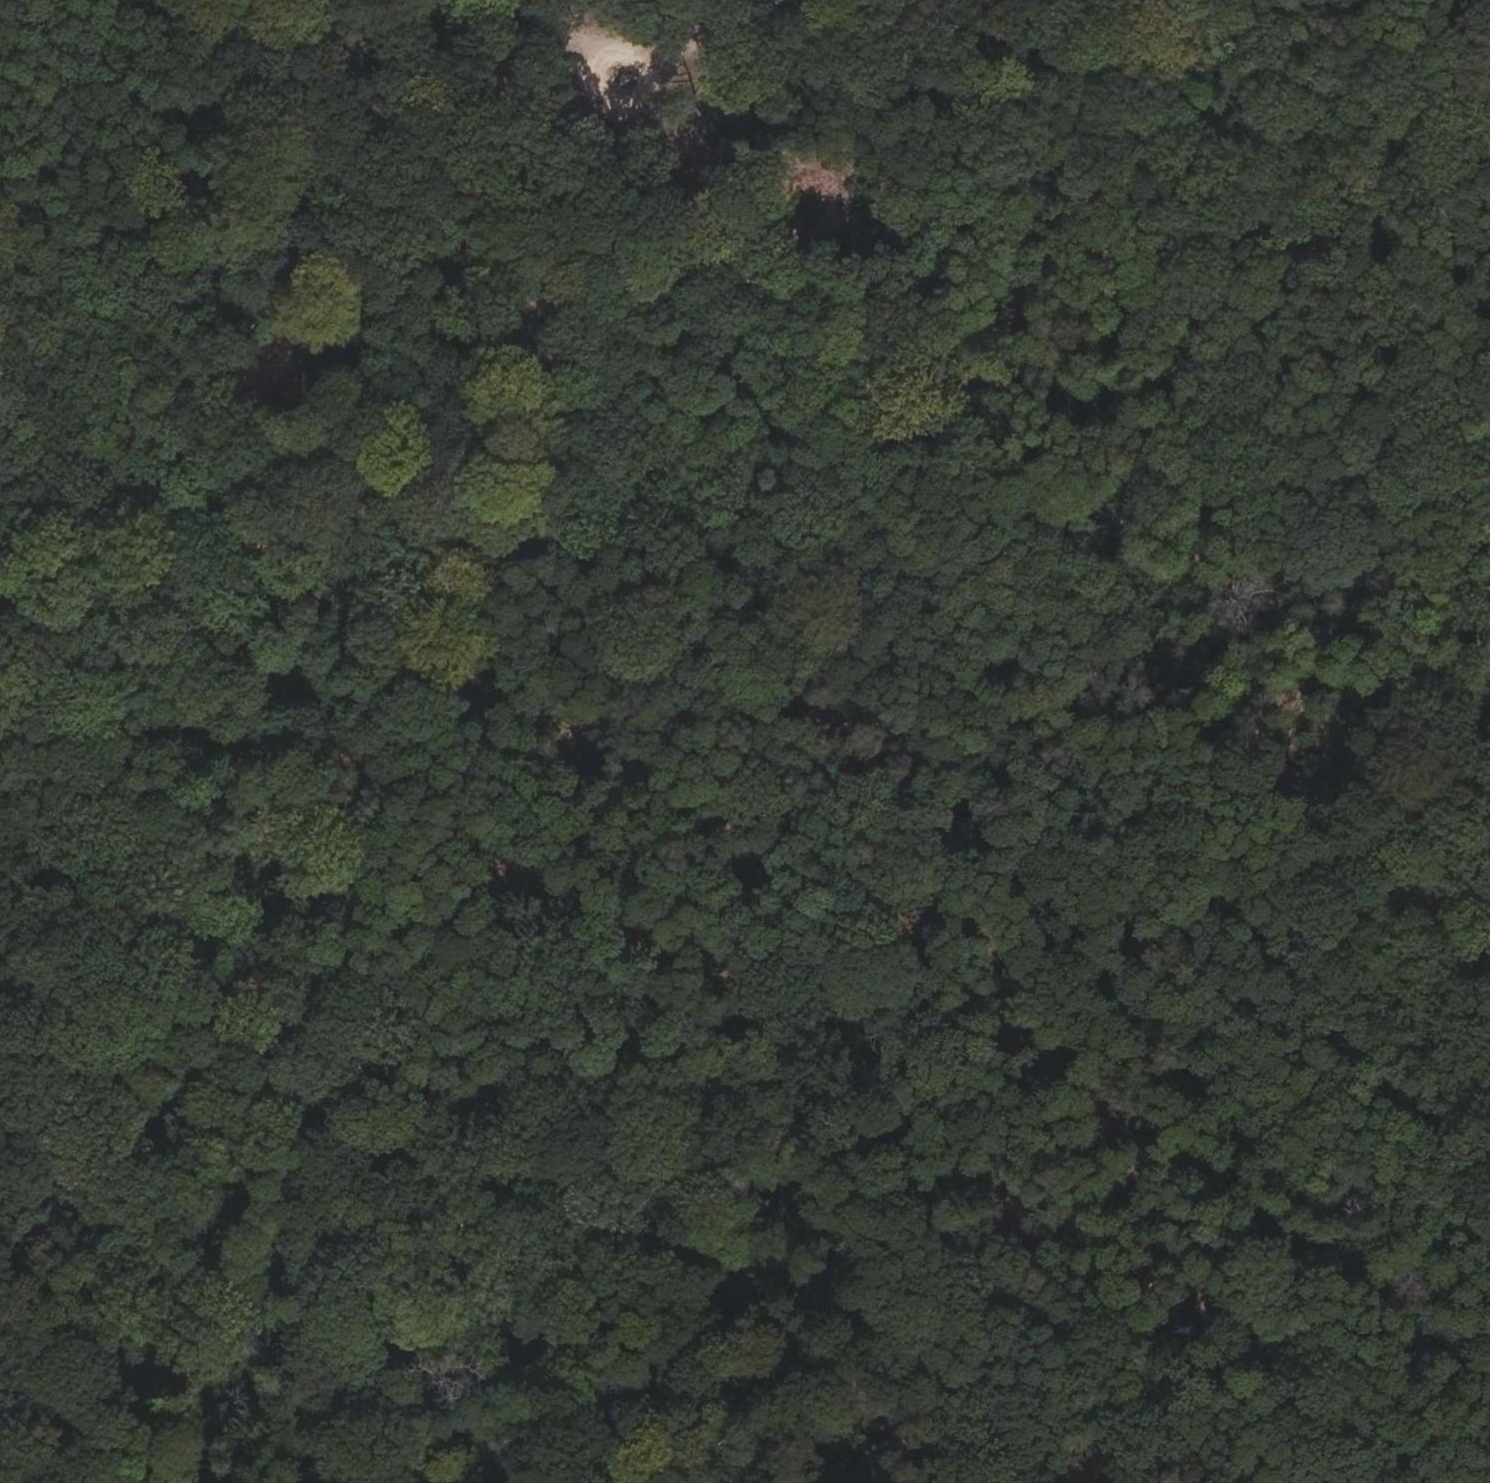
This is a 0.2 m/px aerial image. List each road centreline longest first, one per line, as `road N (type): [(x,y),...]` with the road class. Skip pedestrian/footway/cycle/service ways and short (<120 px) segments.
road 1 (track): [(632,86),(719,189),(1489,982)]
road 2 (track): [(632,86),(772,0)]
road 3 (track): [(519,0),(632,86)]

